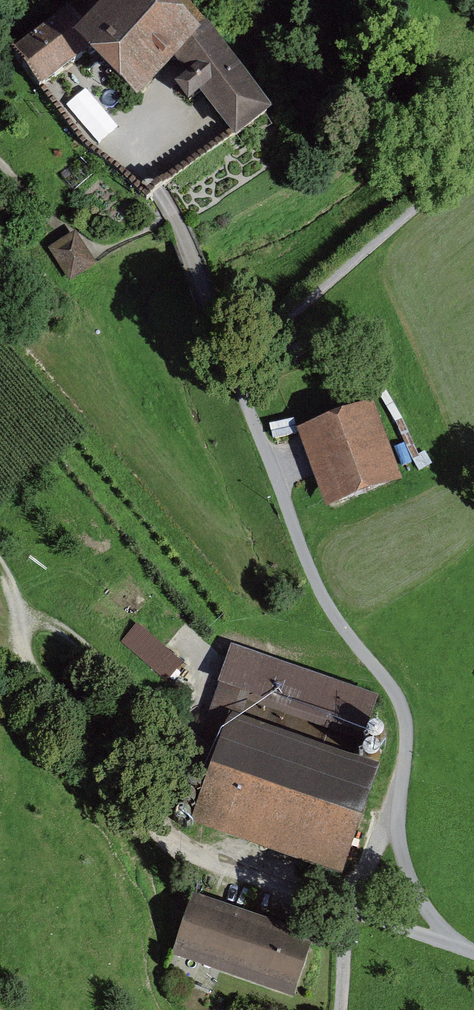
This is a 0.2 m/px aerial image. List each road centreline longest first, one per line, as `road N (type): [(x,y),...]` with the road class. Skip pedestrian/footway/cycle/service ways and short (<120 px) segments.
road 1 (track): [(349,910),(174,848),(28,667),(15,605)]
road 2 (track): [(186,747),(62,632),(15,605),(0,571)]
road 3 (unclassified): [(473,952),(434,919),(398,845),(394,809),(406,753)]

